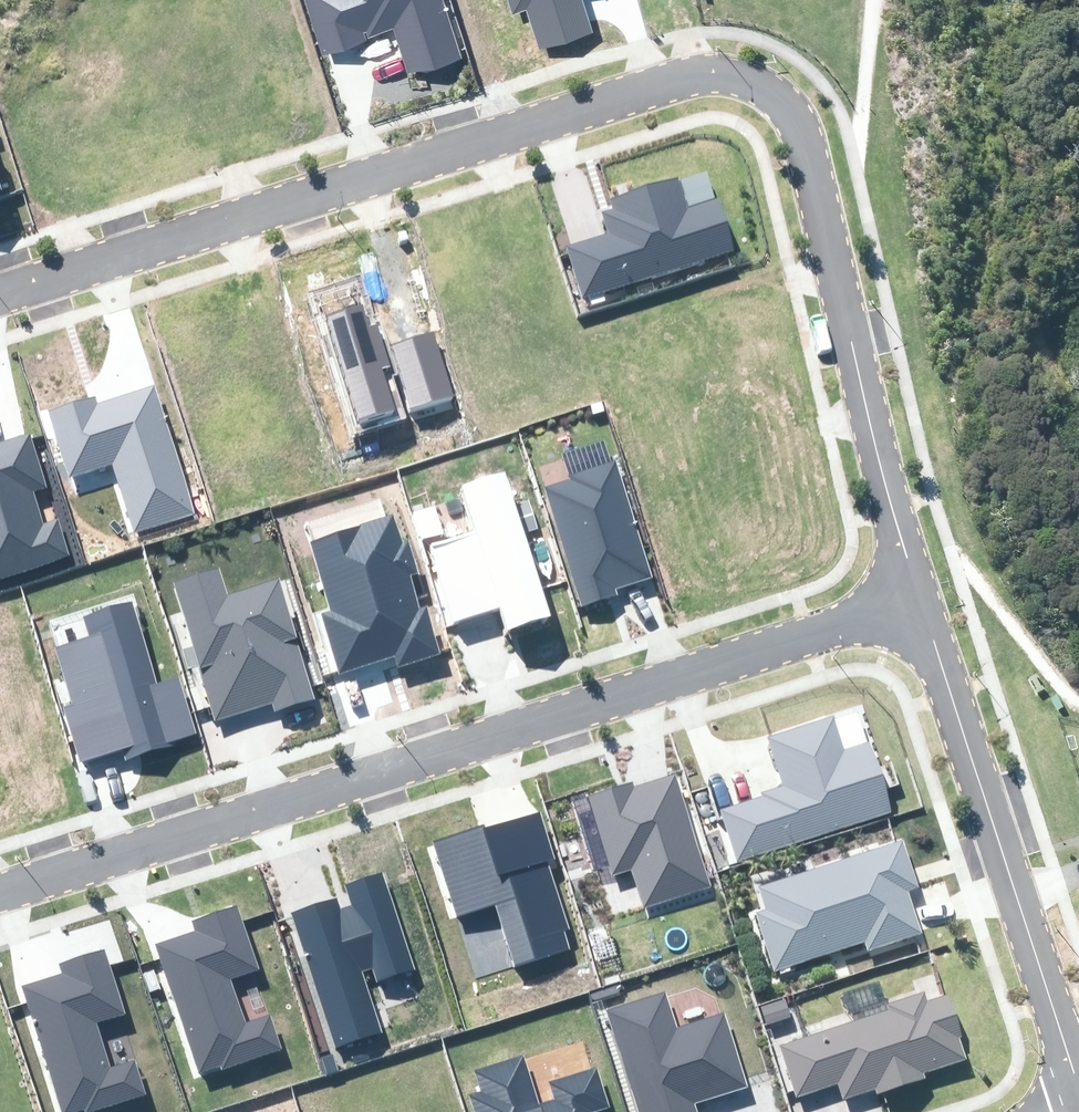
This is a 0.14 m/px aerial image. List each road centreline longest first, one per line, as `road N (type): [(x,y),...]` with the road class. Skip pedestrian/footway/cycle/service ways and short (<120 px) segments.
road 1 (residential): [(921,601),(0,893)]
road 2 (residential): [(795,109),(741,78),(696,74),(0,296)]
road 3 (residential): [(795,109),(921,601)]
road 4 (residential): [(921,601),(1078,1084)]

